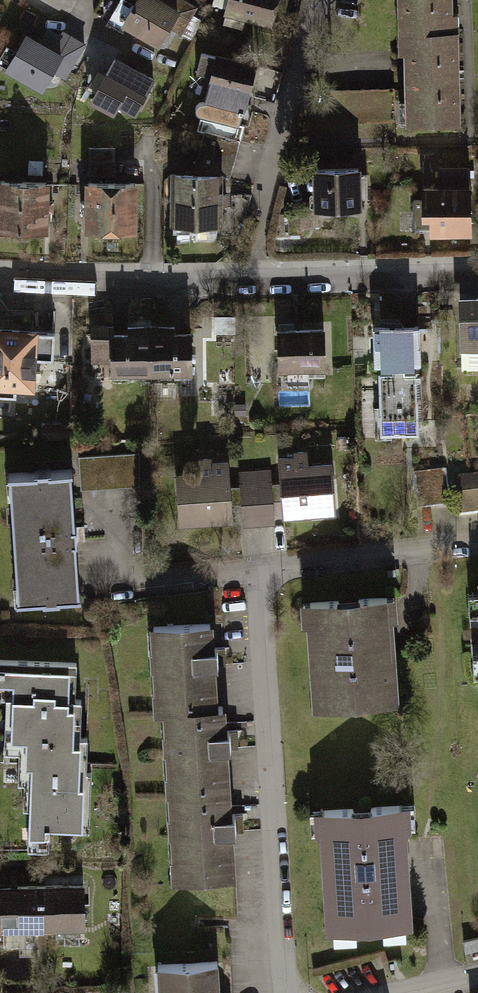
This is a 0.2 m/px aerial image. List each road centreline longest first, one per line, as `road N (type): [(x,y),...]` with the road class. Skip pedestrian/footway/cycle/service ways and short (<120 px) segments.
road 1 (residential): [(0,278),(477,276)]
road 2 (residential): [(251,567),(287,992)]
road 3 (residential): [(477,539),(251,567)]
road 4 (residential): [(263,202),(315,0)]
road 5 (residential): [(251,567),(138,582),(106,553)]

